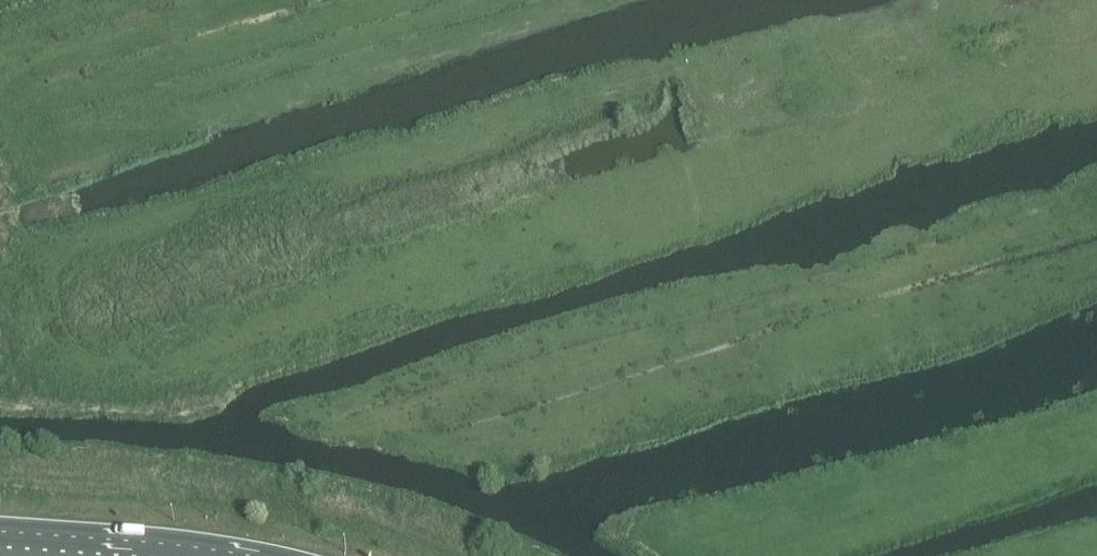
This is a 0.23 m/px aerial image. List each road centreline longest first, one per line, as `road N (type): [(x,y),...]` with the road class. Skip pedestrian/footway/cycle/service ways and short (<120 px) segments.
road 1 (trunk): [(182,555),(0,542)]

